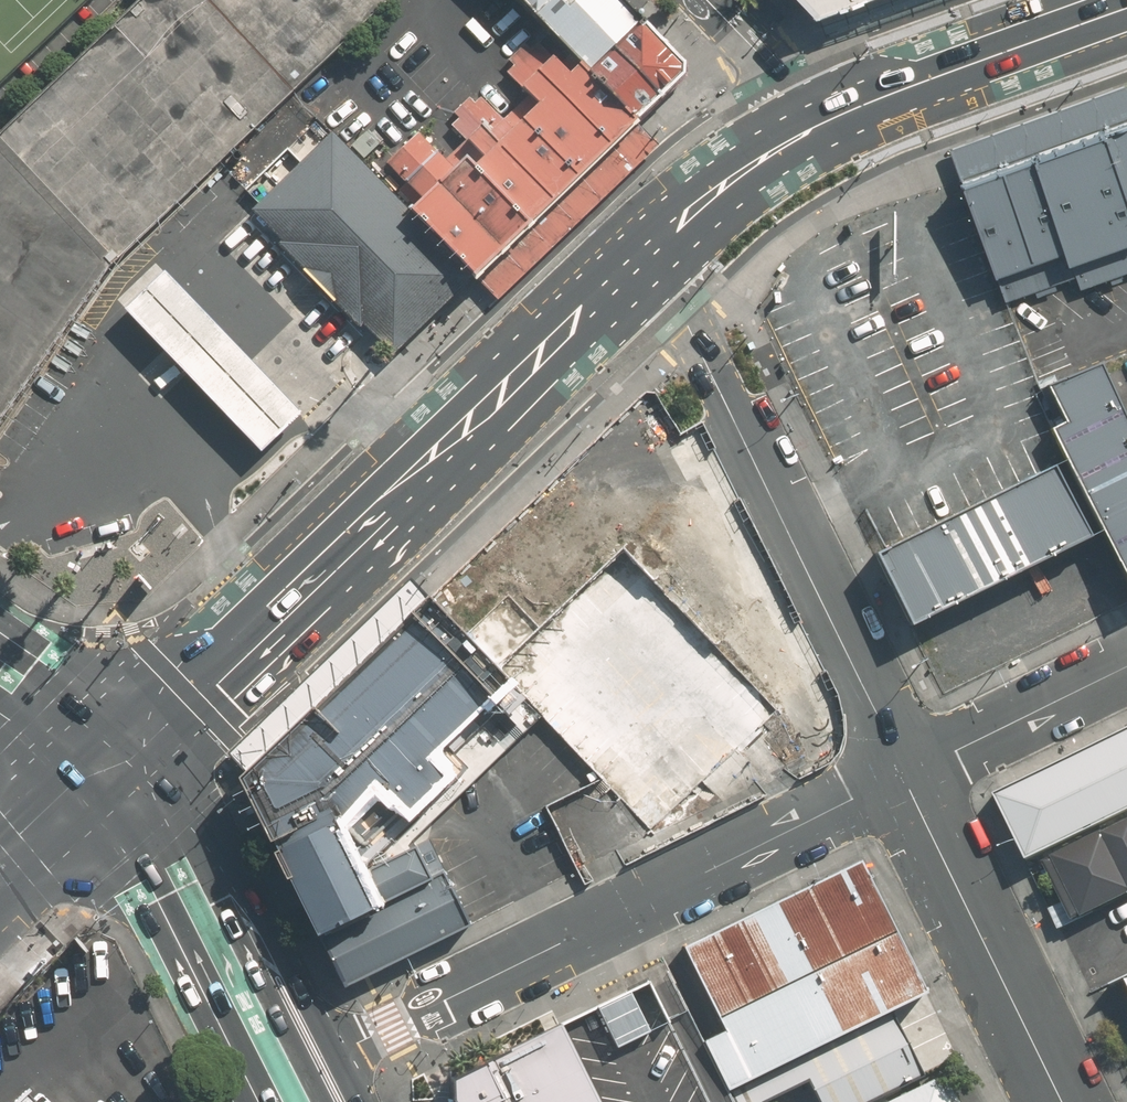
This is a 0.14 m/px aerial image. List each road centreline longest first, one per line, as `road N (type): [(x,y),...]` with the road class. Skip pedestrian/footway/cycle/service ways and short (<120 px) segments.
road 1 (secondary): [(107,766),(624,269)]
road 2 (residential): [(329,1058),(902,775)]
road 3 (residential): [(902,775),(688,325),(624,269)]
road 4 (primary): [(107,766),(214,844),(329,1058)]
road 5 (primary): [(270,1101),(107,766)]
road 6 (residential): [(1062,1101),(902,775)]
road 7 (secondary): [(816,125),(1126,6)]
road 8 (residential): [(902,775),(1126,664)]
road 9 (secondary): [(624,269),(714,192),(816,125)]
road 10 (residential): [(715,0),(764,50),(816,125)]
road 11 (primary): [(0,864),(107,766)]
road 12 (secondary): [(0,684),(107,766)]

